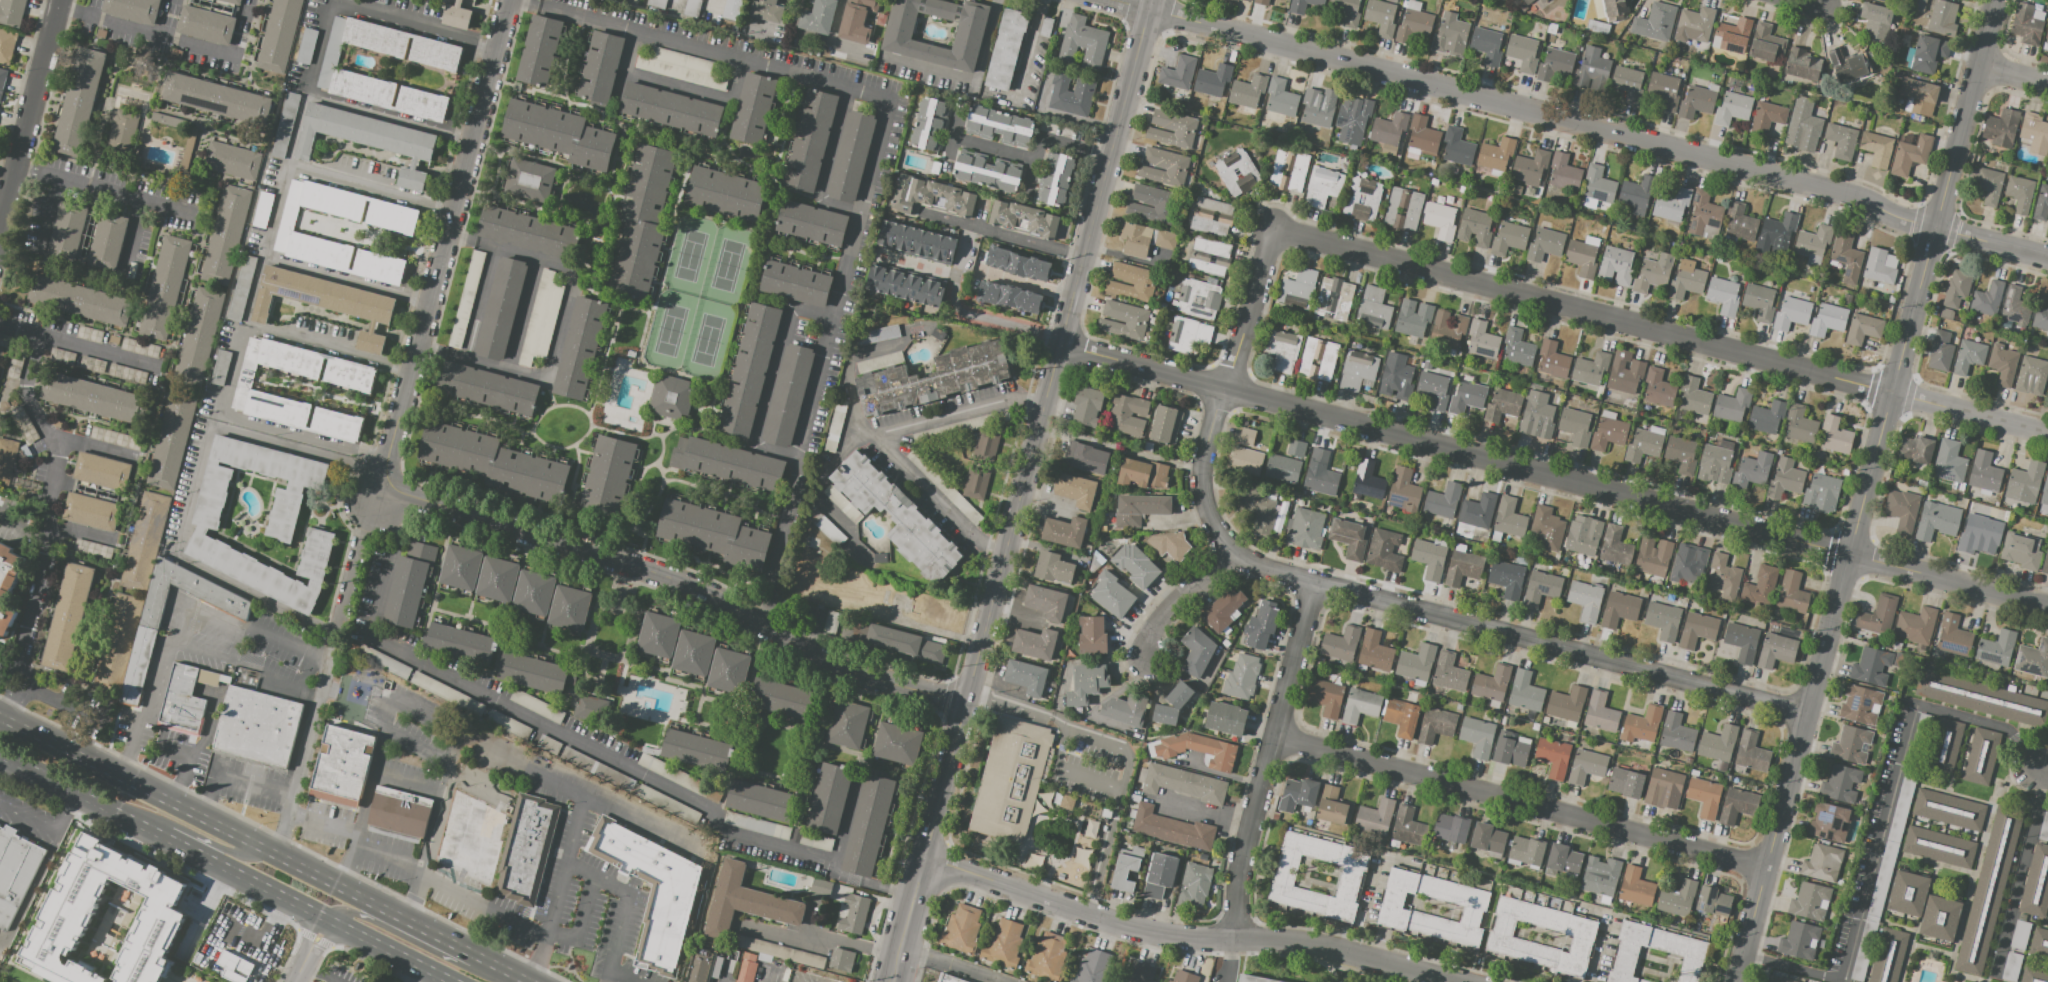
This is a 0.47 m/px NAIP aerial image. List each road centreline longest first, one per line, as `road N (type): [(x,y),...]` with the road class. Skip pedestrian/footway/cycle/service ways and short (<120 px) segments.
road 1 (tertiary): [(2047,607),(1062,339)]
road 2 (tertiary): [(1994,0),(1734,981)]
road 3 (residential): [(2047,258),(1108,0)]
road 4 (tertiary): [(1152,0),(922,856)]
road 5 (residential): [(2047,433),(1275,227)]
road 6 (residential): [(965,703),(830,665),(658,575),(379,491)]
road 7 (residential): [(1236,556),(1807,711)]
road 8 (residential): [(1460,981),(1316,946),(1170,938),(1121,927),(922,856)]
road 9 (residential): [(512,0),(379,491)]
road 10 (primary): [(0,761),(457,981)]
road 11 (residential): [(1765,871),(1278,736)]
road 12 (primary): [(528,981),(144,784)]
road 13 (residential): [(1314,583),(1239,866),(1238,939)]
road 14 (residential): [(1275,227),(1202,477),(1207,509),(1236,556)]
road 15 (residential): [(58,0),(0,222)]
road 16 (primary): [(517,976),(460,964),(357,915),(322,921)]
road 17 (primary): [(144,784),(0,722)]
road 18 (residential): [(1236,556),(1161,610),(1146,639),(1150,661)]
road 19 (primary): [(146,830),(169,825),(241,857),(267,847)]
road 20 (tertiary): [(922,856),(891,981)]

